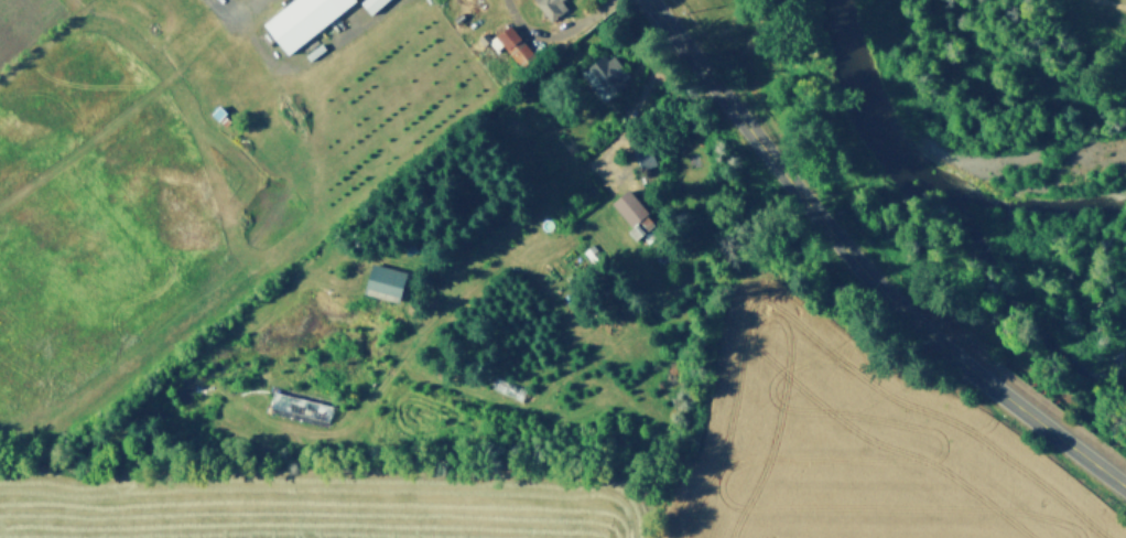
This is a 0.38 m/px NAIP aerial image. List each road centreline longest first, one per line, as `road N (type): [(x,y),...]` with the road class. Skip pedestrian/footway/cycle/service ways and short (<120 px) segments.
road 1 (secondary): [(1125,482),(944,347),(819,217),(650,0)]

